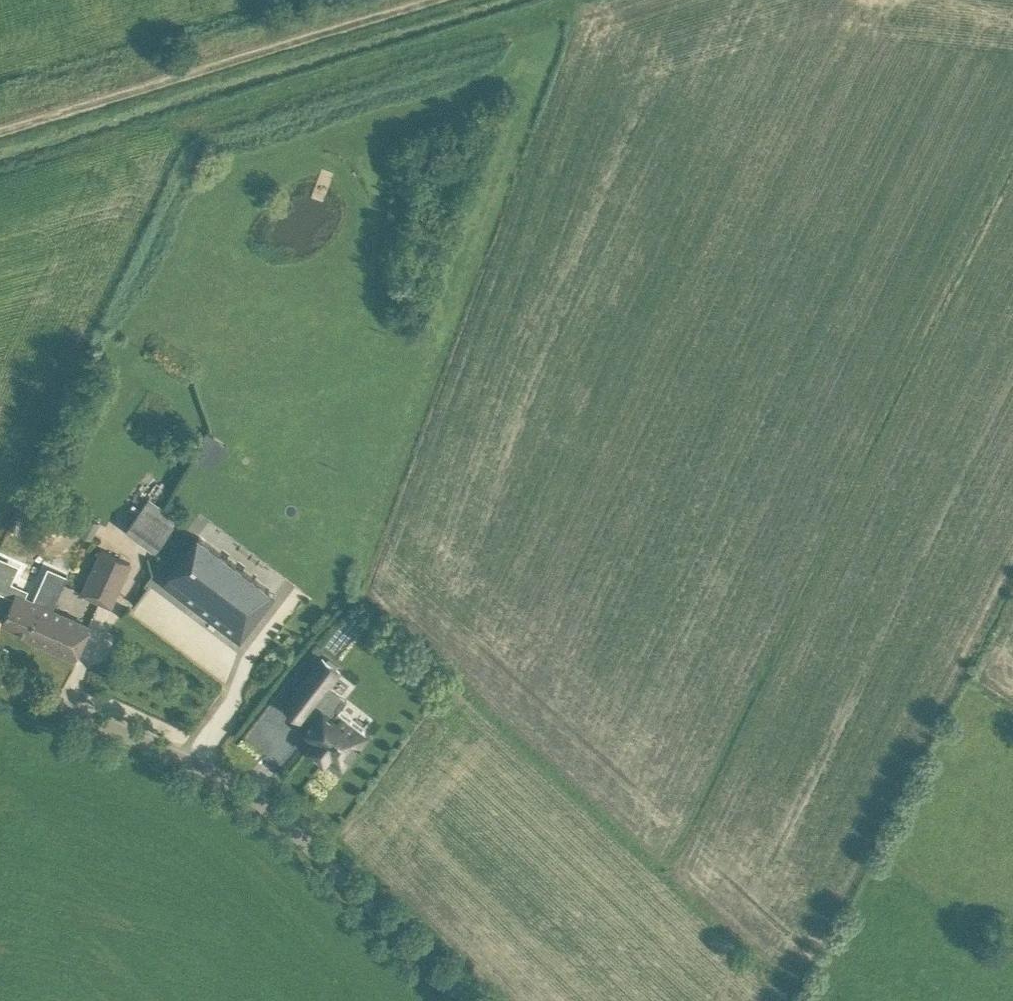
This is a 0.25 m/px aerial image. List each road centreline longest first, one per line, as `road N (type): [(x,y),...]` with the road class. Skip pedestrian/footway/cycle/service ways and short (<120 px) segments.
road 1 (unclassified): [(468,1000),(258,802),(0,677)]

